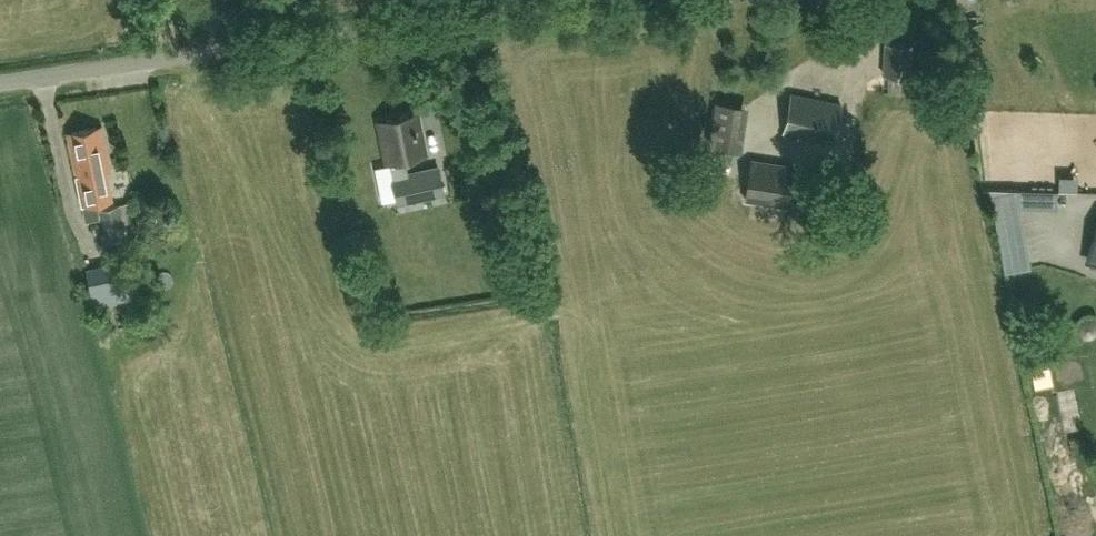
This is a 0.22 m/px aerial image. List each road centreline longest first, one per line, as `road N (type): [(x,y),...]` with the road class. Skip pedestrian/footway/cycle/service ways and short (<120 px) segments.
road 1 (unclassified): [(568,0),(0,85)]

